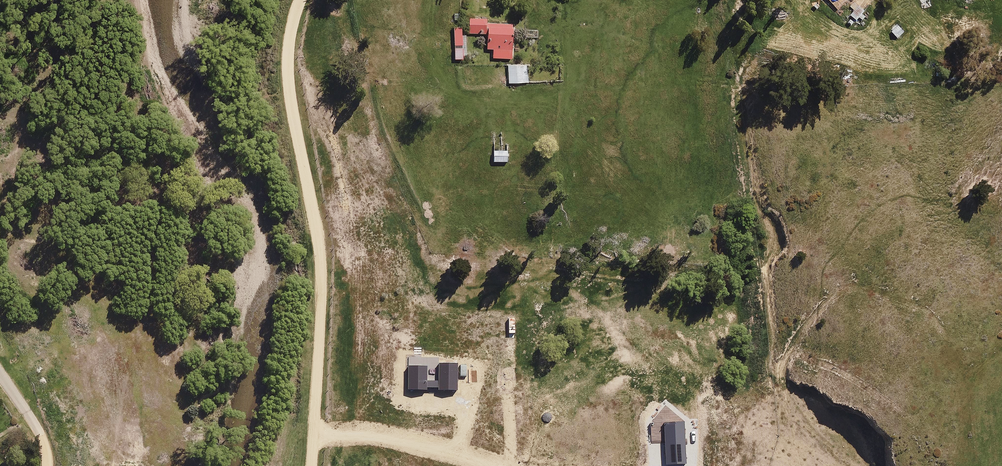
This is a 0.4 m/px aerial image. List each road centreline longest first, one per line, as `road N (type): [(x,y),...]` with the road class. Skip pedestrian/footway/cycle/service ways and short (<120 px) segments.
road 1 (residential): [(301,0),(288,82),(322,262),(313,465)]

